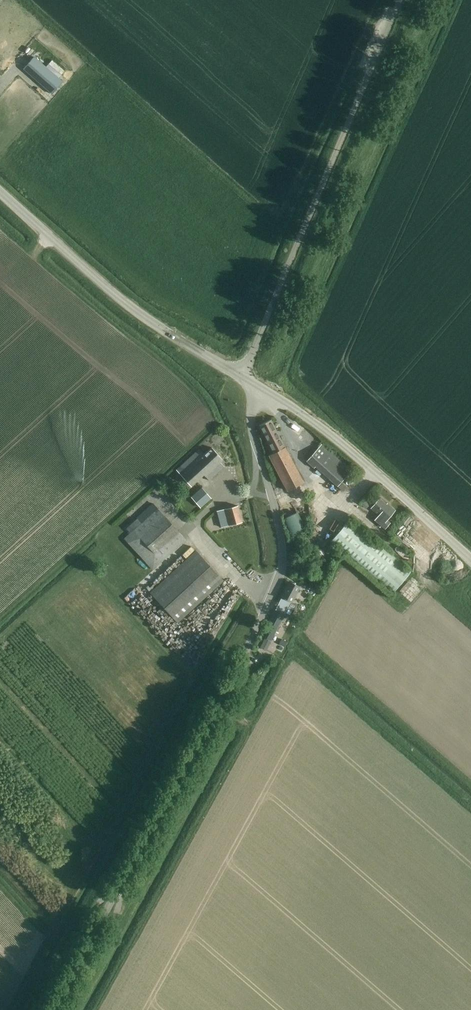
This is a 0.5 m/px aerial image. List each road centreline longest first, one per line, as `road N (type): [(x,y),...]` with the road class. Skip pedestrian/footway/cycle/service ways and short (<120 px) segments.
road 1 (residential): [(52,1009),(280,578),(279,531),(251,430),(253,384)]
road 2 (unclassified): [(241,377),(401,0)]
road 3 (unclassified): [(241,377),(121,299),(0,189)]
road 4 (unclassified): [(470,557),(331,433),(253,384)]

